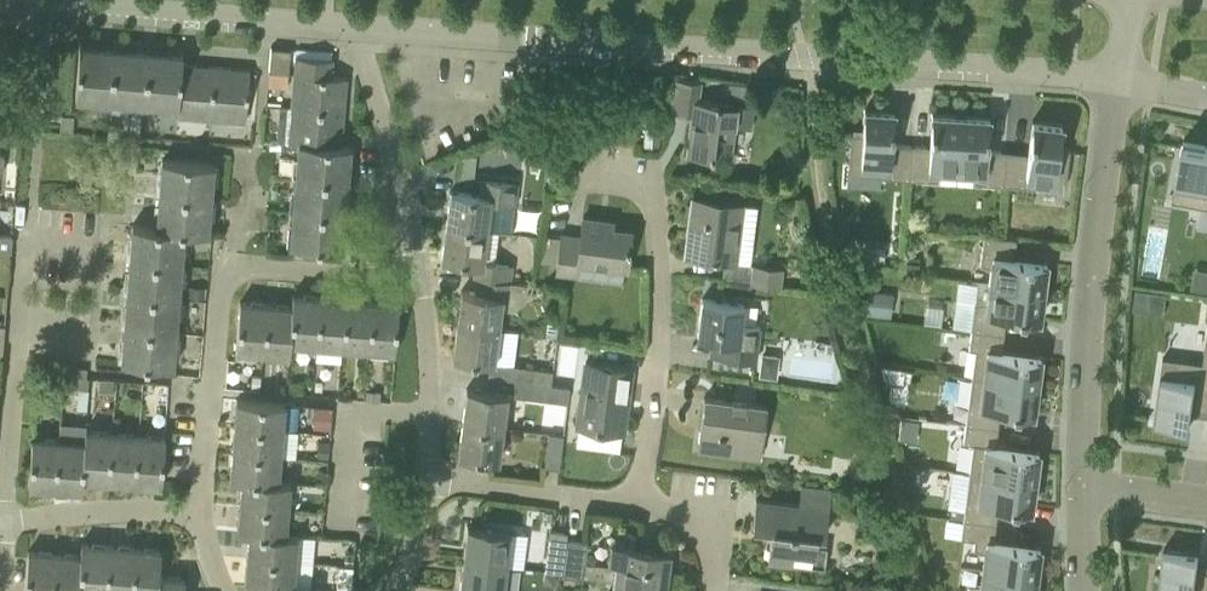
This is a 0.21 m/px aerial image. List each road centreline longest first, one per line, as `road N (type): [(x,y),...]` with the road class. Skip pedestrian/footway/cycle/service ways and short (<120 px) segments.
road 1 (residential): [(353,23),(1119,78)]
road 2 (residential): [(201,510),(224,274),(241,267),(425,279)]
road 3 (residential): [(1119,78),(1095,259),(1086,482)]
road 4 (residential): [(646,503),(659,358),(660,197),(649,186),(582,175)]
road 5 (residential): [(51,0),(353,23)]
road 6 (residential): [(4,521),(31,221)]
road 7 (residential): [(425,279),(353,23)]
road 8 (residential): [(646,503),(429,480)]
road 9 (residential): [(429,480),(425,279)]
road 10 (residential): [(4,521),(201,510)]
road 11 (residential): [(713,590),(702,525),(646,503)]
road 12 (residential): [(1086,482),(1206,498)]

